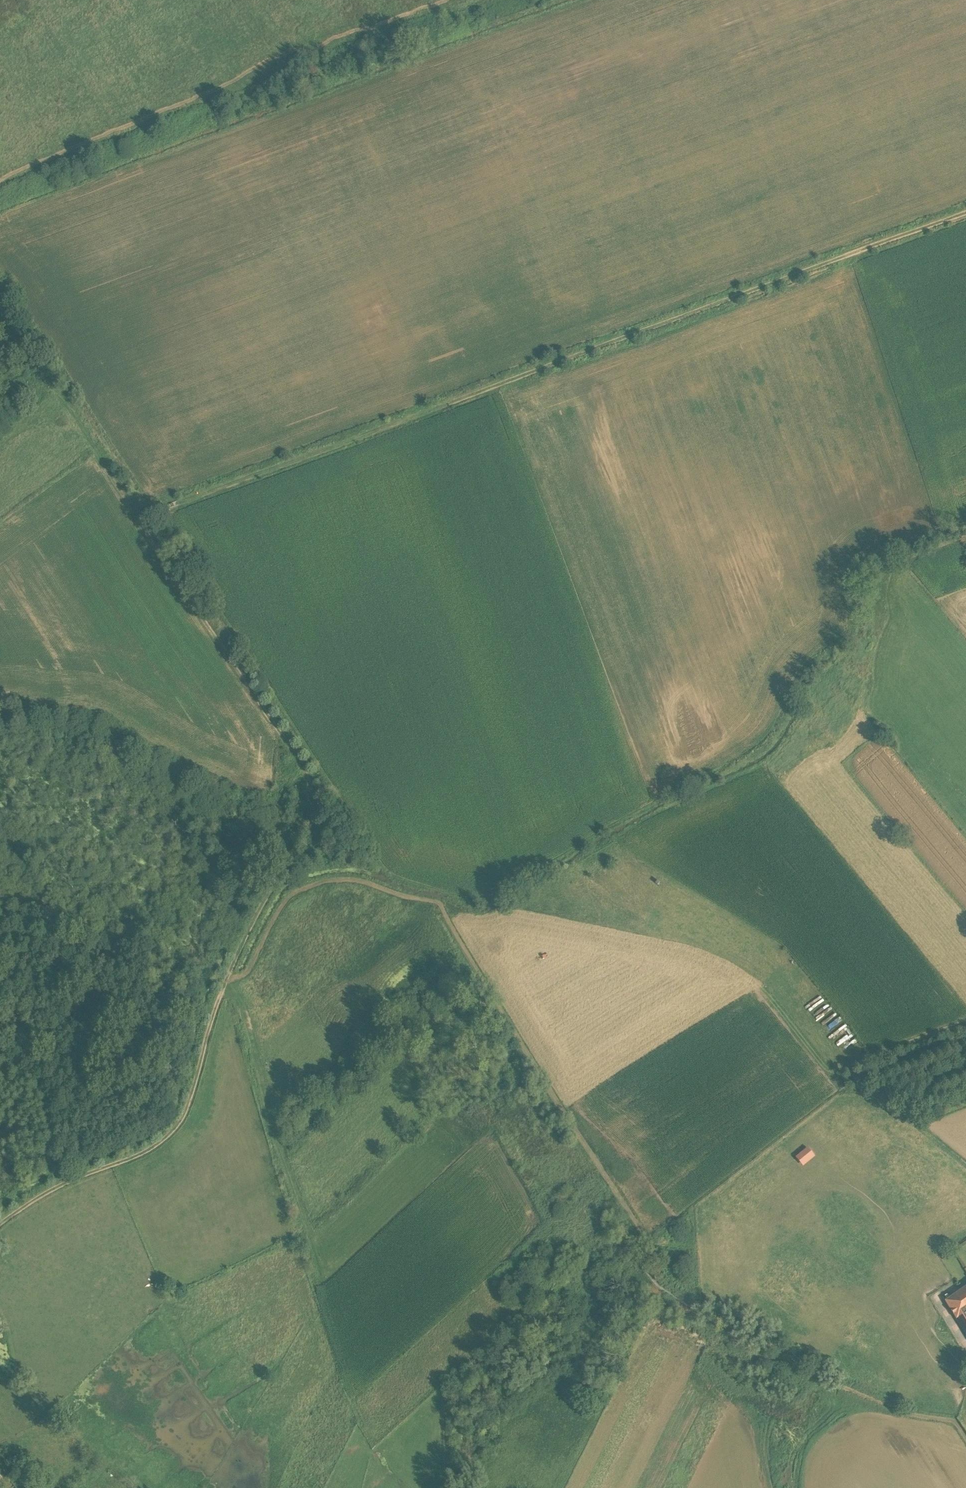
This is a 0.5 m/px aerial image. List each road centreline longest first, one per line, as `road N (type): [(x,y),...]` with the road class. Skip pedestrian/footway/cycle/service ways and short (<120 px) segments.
road 1 (track): [(965,213),(141,521)]
road 2 (track): [(58,1187),(149,1149),(179,1126),(229,969),(312,809),(307,775),(141,521)]
road 3 (track): [(443,0),(0,179)]
road 4 (track): [(141,521),(0,308)]
road 5 (track): [(304,1224),(248,1019),(223,985)]
road 6 (track): [(965,1023),(835,1072),(759,987)]

